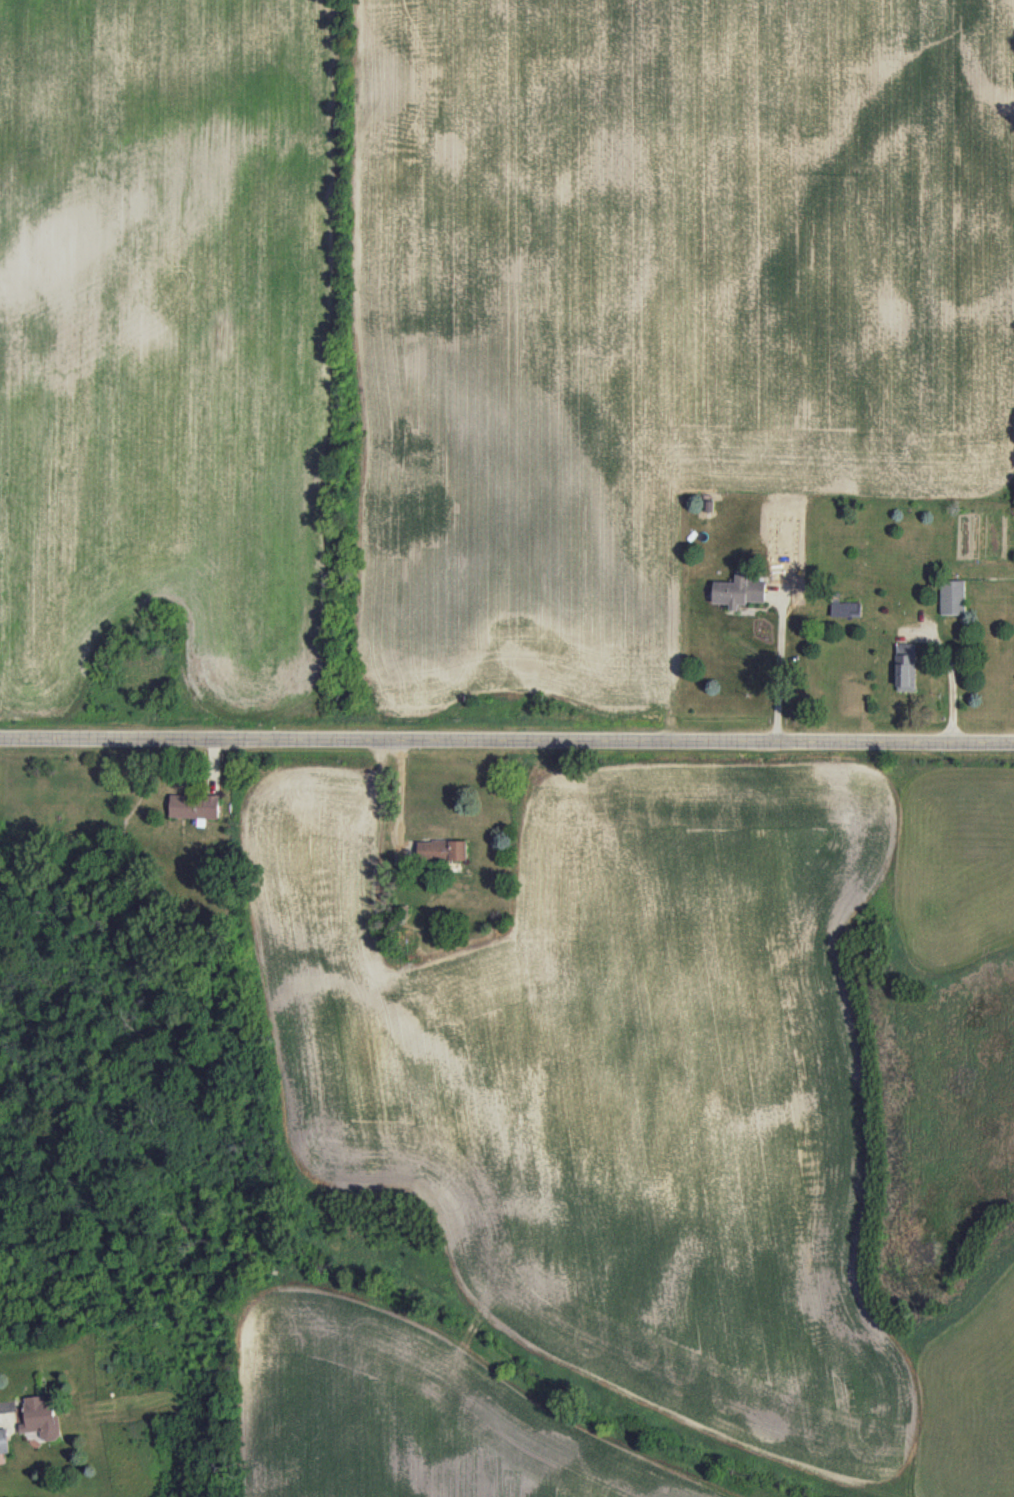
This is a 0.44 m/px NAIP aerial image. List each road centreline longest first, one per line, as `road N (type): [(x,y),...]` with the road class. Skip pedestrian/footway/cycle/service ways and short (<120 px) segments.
road 1 (residential): [(0,738),(1013,744)]

